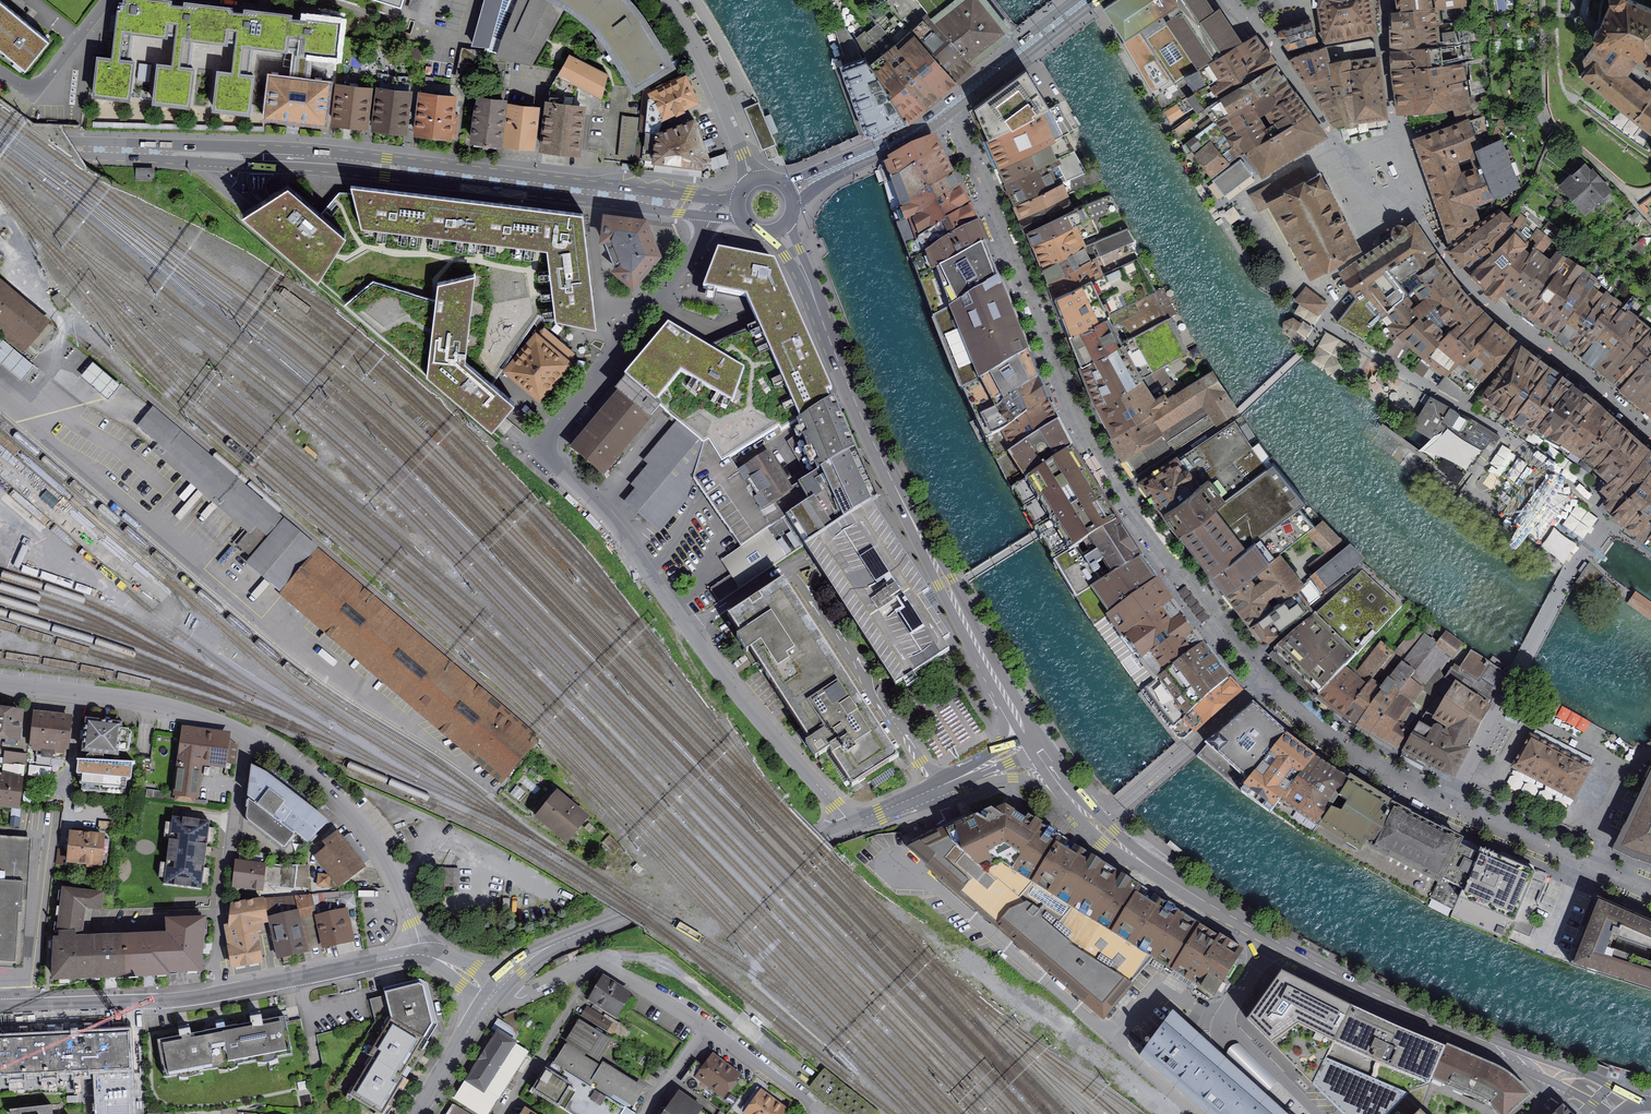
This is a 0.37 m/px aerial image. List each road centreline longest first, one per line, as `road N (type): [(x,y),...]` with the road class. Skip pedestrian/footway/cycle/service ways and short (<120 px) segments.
road 1 (residential): [(1650,893),(1398,783),(1320,732),(1264,680),(1093,821)]
road 2 (secondary): [(644,198),(323,160),(0,146)]
road 3 (residential): [(1259,31),(1376,201),(1427,215),(1475,289),(1648,432)]
road 4 (primary): [(806,279),(896,488),(1034,741)]
road 5 (residential): [(712,217),(547,447),(690,629)]
road 6 (tertiary): [(851,824),(548,947),(495,992)]
road 7 (residential): [(945,784),(887,719),(788,571),(690,629)]
road 8 (primary): [(1086,0),(924,126),(846,164)]
road 9 (residential): [(245,734),(306,771),(352,813),(393,876),(421,954)]
road 10 (primary): [(1272,941),(1535,1062)]
road 11 (residential): [(1113,1039),(938,888),(900,867)]
road 12 (residential): [(216,994),(245,734)]
road 13 (residential): [(690,629),(851,824)]
road 14 (residential): [(0,682),(161,703),(245,734)]
road 15 (residential): [(216,994),(0,1006)]
road 16 (primary): [(1093,821),(1155,870),(1272,941)]
road 17 (residential): [(421,954),(216,994)]
road 18 (residential): [(753,179),(705,60),(667,0)]
road 19 (residential): [(506,1113),(599,963)]
road 20 (residential): [(107,0),(41,82),(23,85),(0,71)]
road 21 (tertiary): [(417,1113),(495,992)]
road 22 (residential): [(704,1028),(820,1113)]
road 23 (residential): [(1225,1021),(1174,992),(1156,995),(1113,1039)]
road 24 (residential): [(1225,1021),(1318,1113)]
road 25 (residential): [(599,963),(704,1028)]

